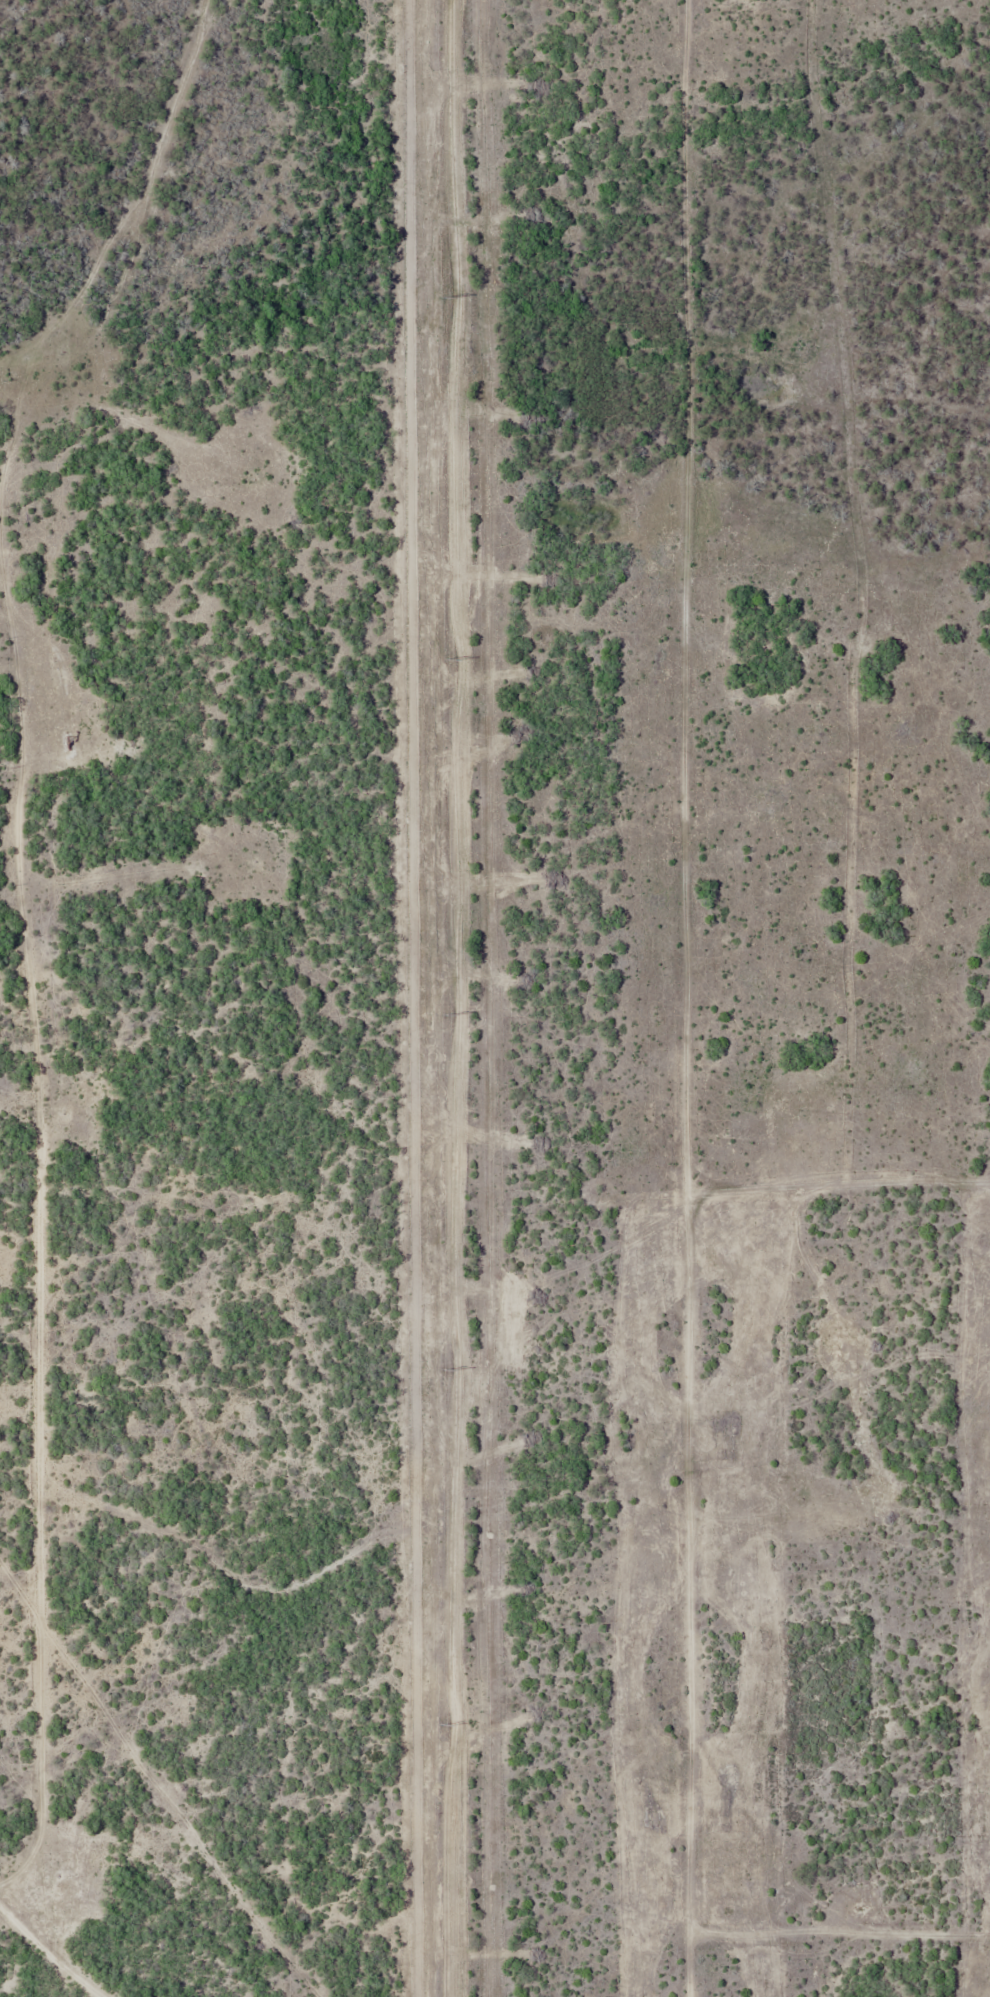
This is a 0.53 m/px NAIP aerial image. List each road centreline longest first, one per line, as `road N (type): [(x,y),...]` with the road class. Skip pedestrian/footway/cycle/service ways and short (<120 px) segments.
road 1 (track): [(0,1902),(11,1903),(49,1846),(54,1479),(39,815),(68,675),(15,618)]
road 2 (track): [(250,0),(217,54),(159,290),(54,406),(35,449),(30,603),(15,618),(0,616)]

